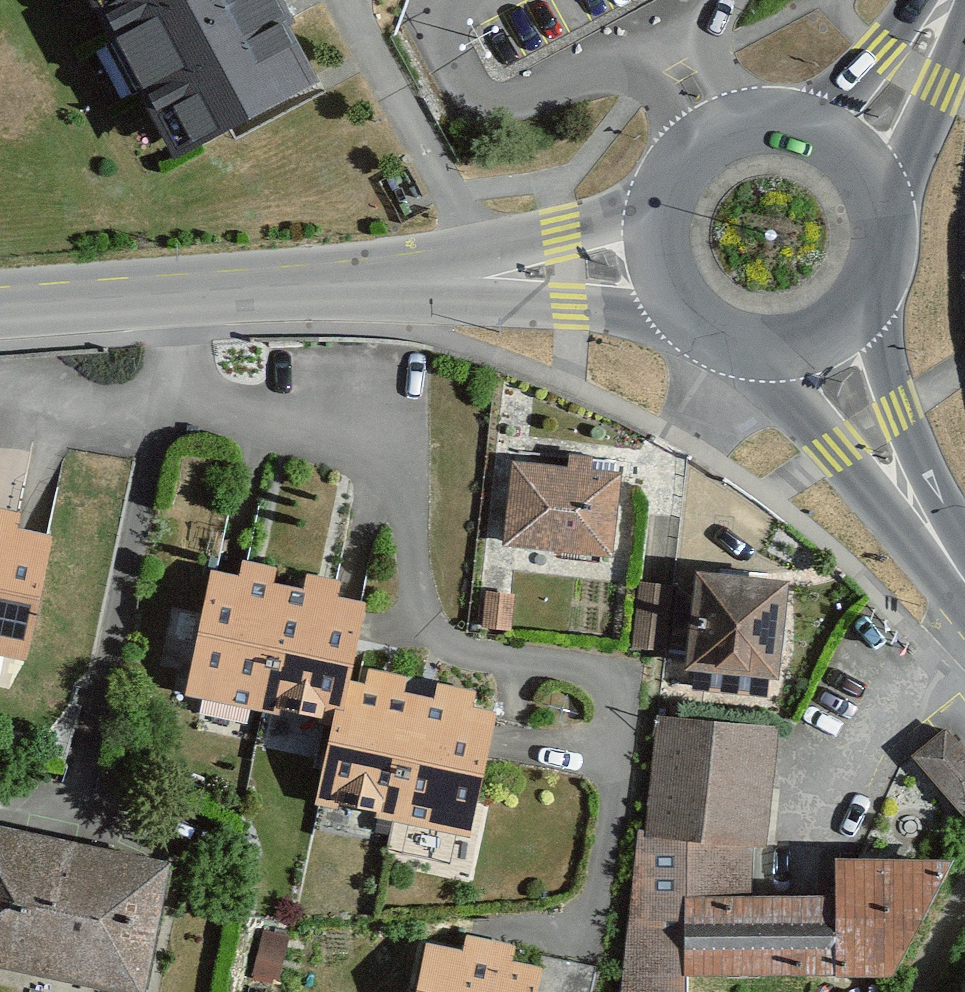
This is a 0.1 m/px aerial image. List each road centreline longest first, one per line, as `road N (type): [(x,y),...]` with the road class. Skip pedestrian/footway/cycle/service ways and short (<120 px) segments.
road 1 (secondary): [(497,277),(0,303)]
road 2 (residential): [(348,0),(497,277)]
road 3 (secondary): [(825,336),(866,425),(964,576)]
road 4 (secondary): [(840,150),(775,124),(717,136),(670,180),(655,218),(655,258)]
road 5 (secondary): [(825,336),(873,282),(882,247),(879,210),(840,150)]
road 6 (secondary): [(655,258),(667,292),(720,341),(755,351),(825,336)]
road 7 (secondary): [(945,0),(906,69),(840,150)]
road 8 (secondary): [(655,258),(497,277)]

